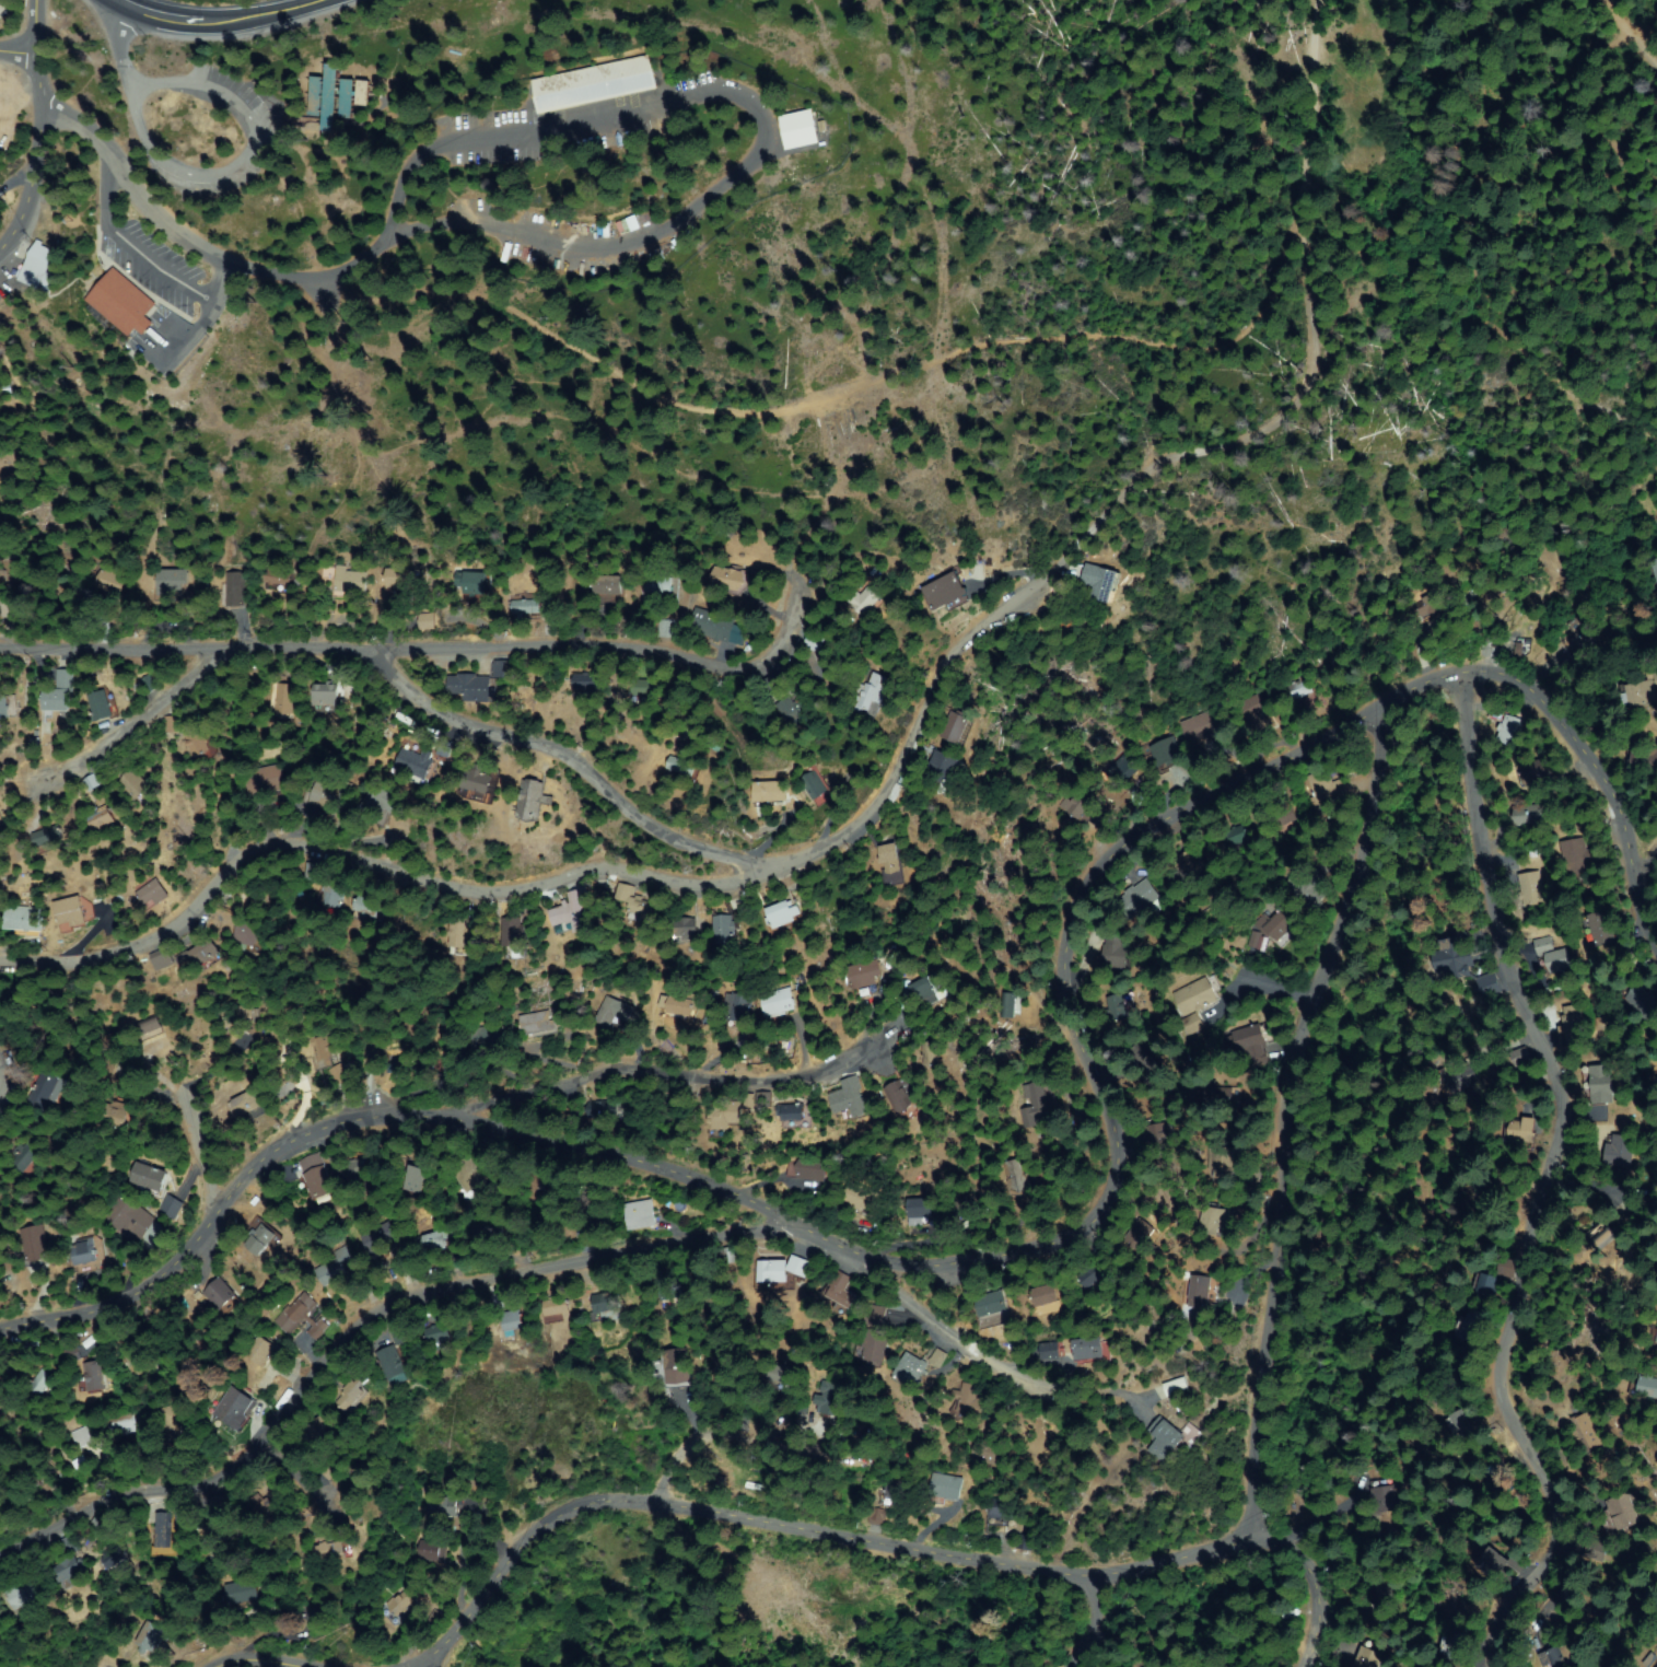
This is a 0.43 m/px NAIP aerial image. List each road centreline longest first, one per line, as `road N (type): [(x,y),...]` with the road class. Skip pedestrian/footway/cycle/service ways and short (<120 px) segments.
road 1 (residential): [(0,1331),(129,1301),(184,1256),(249,1175),(289,1146),(343,1123),(417,1112),(480,1119),(728,1189),(915,1271),(1049,1247),(1098,1205),(1123,1143),(1078,1035),(1066,976),(1076,929),(1110,875),(1228,782),(1416,686),(1468,675)]
road 2 (residential): [(0,949),(133,958),(182,928),(243,858),(282,848),(485,902),(611,875),(680,889),(777,882),(856,829),(886,789),(938,674),(1030,607),(1062,568)]
road 3 (track): [(1303,199),(1251,322),(1220,349),(1063,334),(979,338),(829,393),(747,410),(714,411),(646,389),(506,310),(425,291),(355,288)]
road 4 (residential): [(857,382),(810,529),(794,619),(757,673),(731,676),(658,656),(383,660),(0,646)]
road 5 (residential): [(1488,1666),(1490,1602),(1527,1572),(1545,1537),(1538,1488),(1503,1437),(1495,1386),(1552,1121),(1543,1063),(1487,922),(1470,808),(1468,675)]
road 6 (residential): [(355,288),(541,250),(649,242),(747,168),(770,124),(737,96),(488,129),(424,163),(337,229),(250,269)]
road 7 (residential): [(0,1554),(100,1528),(222,1478),(342,1351),(387,1317),(442,1292),(621,1250),(731,1238),(839,1270),(915,1271)]
road 8 (residential): [(1242,1535),(1087,1574),(792,1519),(647,1505),(580,1508),(522,1553),(431,1666)]
road 9 (residential): [(1242,1535),(1281,1057),(1353,861),(1379,706)]
road 10 (residential): [(1062,568),(1142,479),(1295,412),(1305,396),(1311,333),(1303,199)]
road 11 (residential): [(736,889),(397,698),(383,660)]
road 12 (residential): [(480,1119),(560,1089),(768,1093),(861,1068)]
road 13 (residential): [(143,140),(130,94),(178,83),(226,83),(266,119),(253,163),(232,183),(199,183),(143,140)]
road 14 (residential): [(1656,969),(1635,912),(1617,820),(1568,732),(1528,692),(1468,675)]
road 15 (residential): [(250,269),(182,226),(94,128),(0,64)]
road 16 (residential): [(0,257),(23,78),(44,0)]
road 17 (residential): [(26,793),(97,754),(221,650)]
road 18 (primary): [(127,0),(196,21),(243,22),(324,0)]
road 19 (residential): [(1312,0),(1303,199)]
road 20 (residential): [(797,1415),(751,1435),(686,1445),(647,1505)]
road 21 (residential): [(1065,1375),(915,1271)]
road 22 (residential): [(1286,1666),(1300,1627),(1305,1569),(1284,1540),(1242,1535)]
road 23 (residential): [(207,1232),(183,1086)]
road 24 (residential): [(358,1666),(271,1655),(219,1666)]

